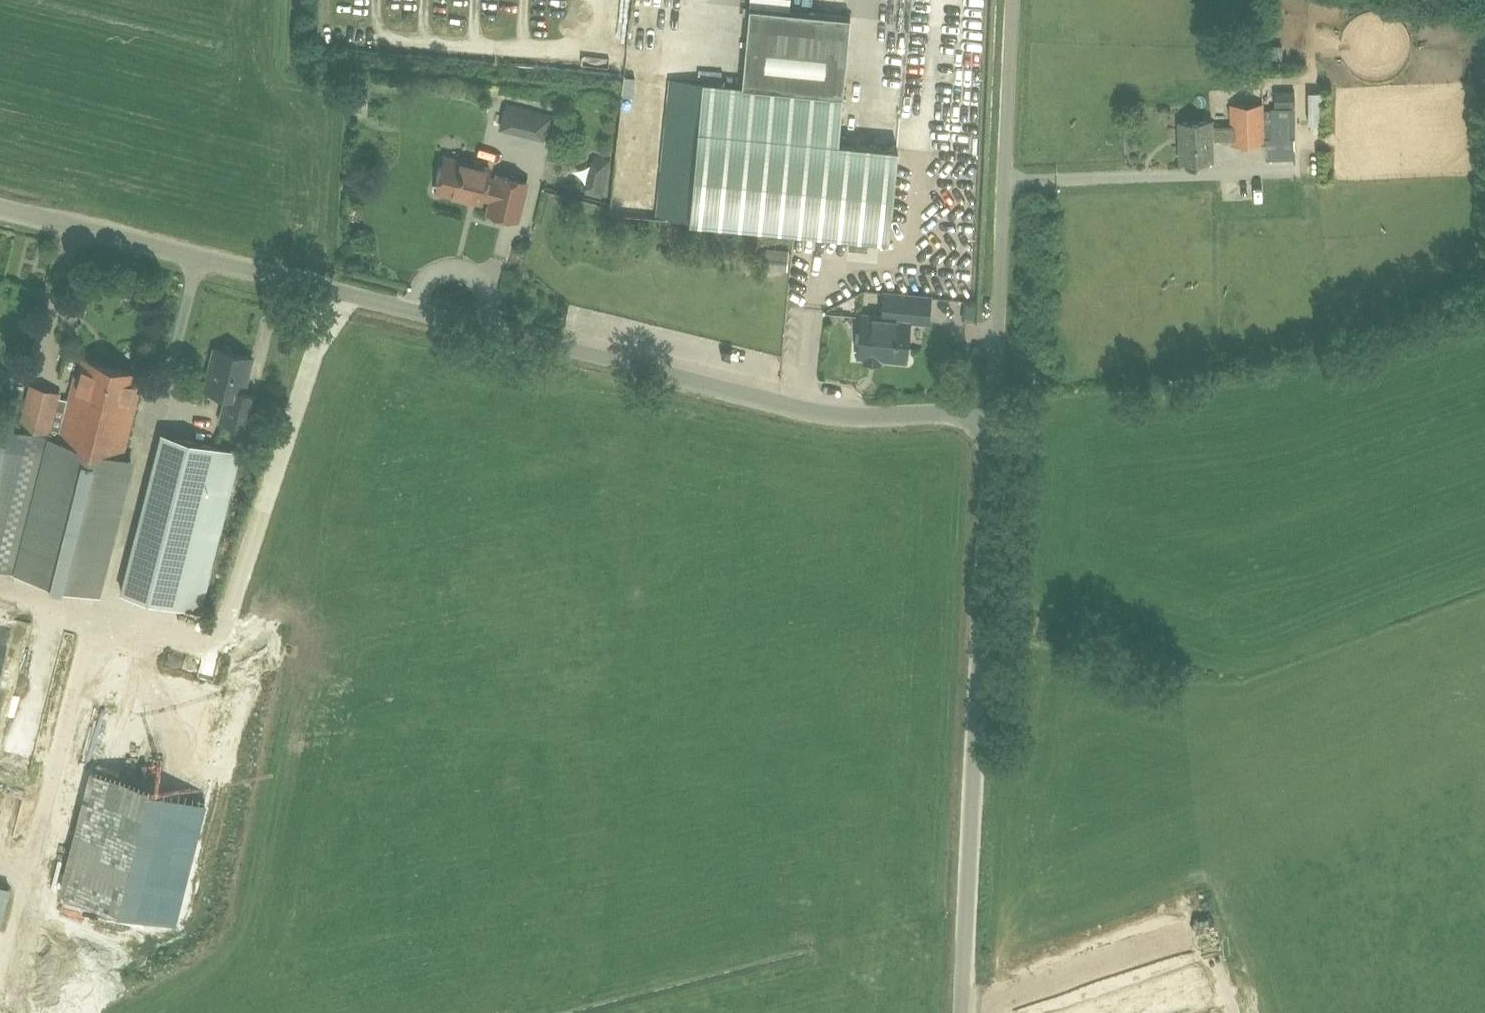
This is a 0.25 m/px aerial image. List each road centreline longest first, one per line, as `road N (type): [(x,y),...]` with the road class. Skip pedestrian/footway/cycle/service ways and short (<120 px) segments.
road 1 (unclassified): [(990,414),(813,412),(0,209)]
road 2 (unclassified): [(963,1012),(990,414)]
road 3 (unclassified): [(990,414),(1016,0)]

